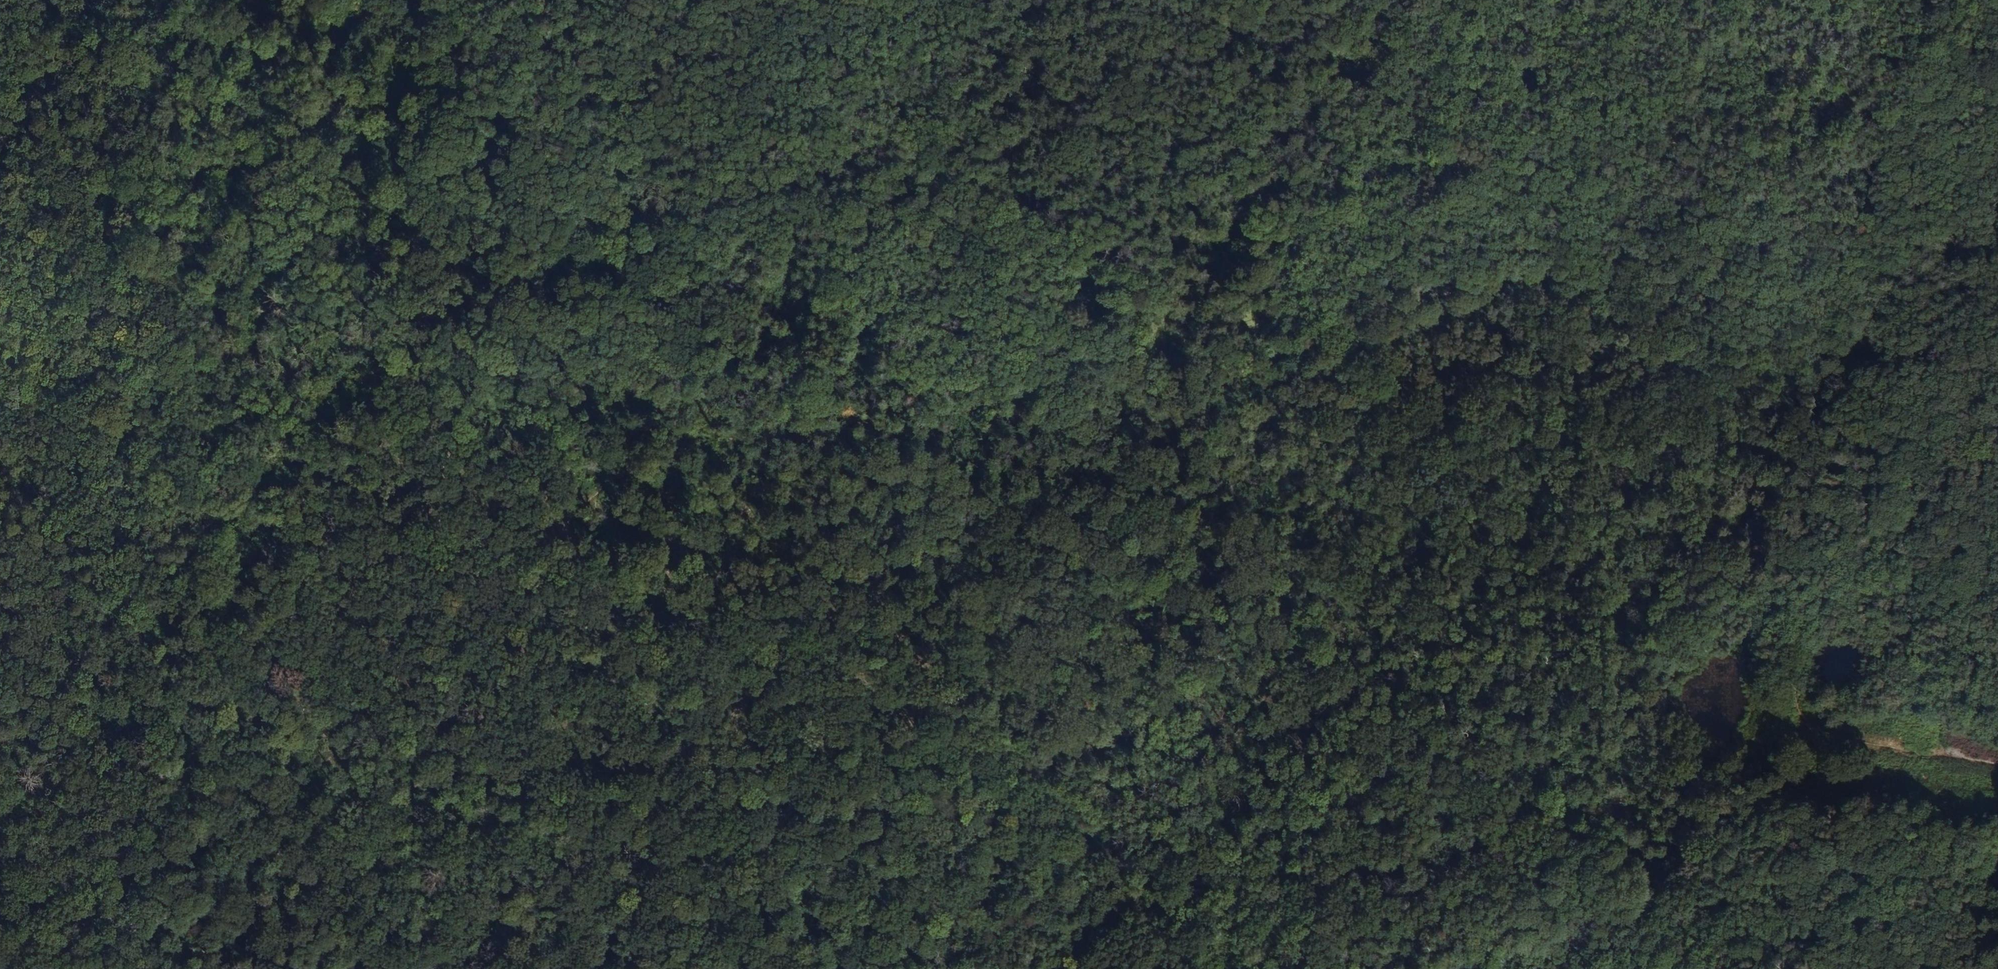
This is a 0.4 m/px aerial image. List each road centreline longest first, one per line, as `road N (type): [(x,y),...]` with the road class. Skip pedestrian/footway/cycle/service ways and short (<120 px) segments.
road 1 (track): [(1997,233),(1933,236),(1765,280),(1682,291),(1588,283),(1533,267),(1396,290),(1278,353),(1197,431),(1131,545),(1055,728)]
road 2 (track): [(893,968),(1055,728)]
road 3 (track): [(1055,728),(1140,918),(1171,968)]

